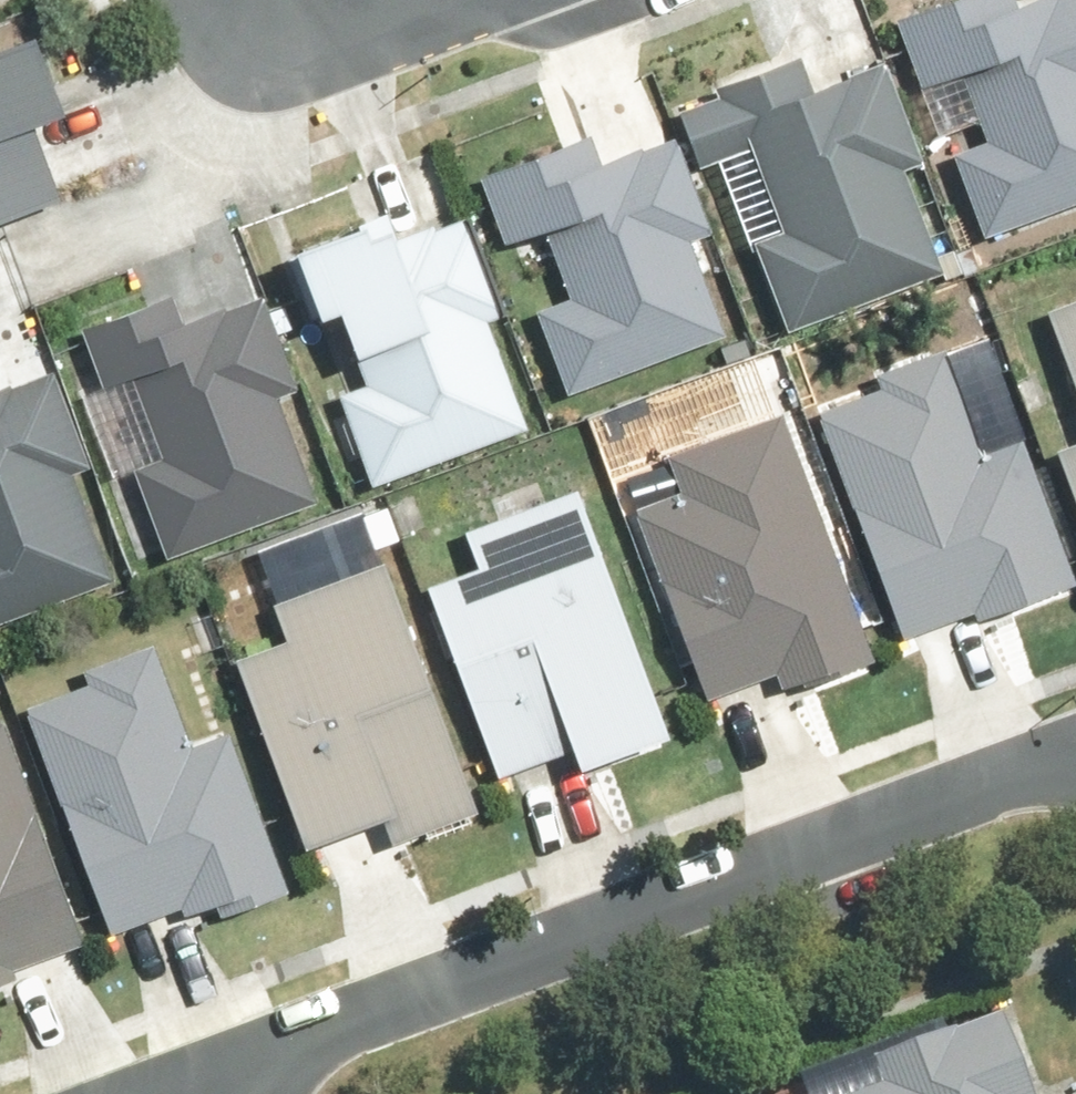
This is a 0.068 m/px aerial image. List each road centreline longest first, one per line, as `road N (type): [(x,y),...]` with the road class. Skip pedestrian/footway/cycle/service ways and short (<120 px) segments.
road 1 (residential): [(204,1084),(1075,761)]
road 2 (residential): [(373,0),(252,15),(222,0)]

